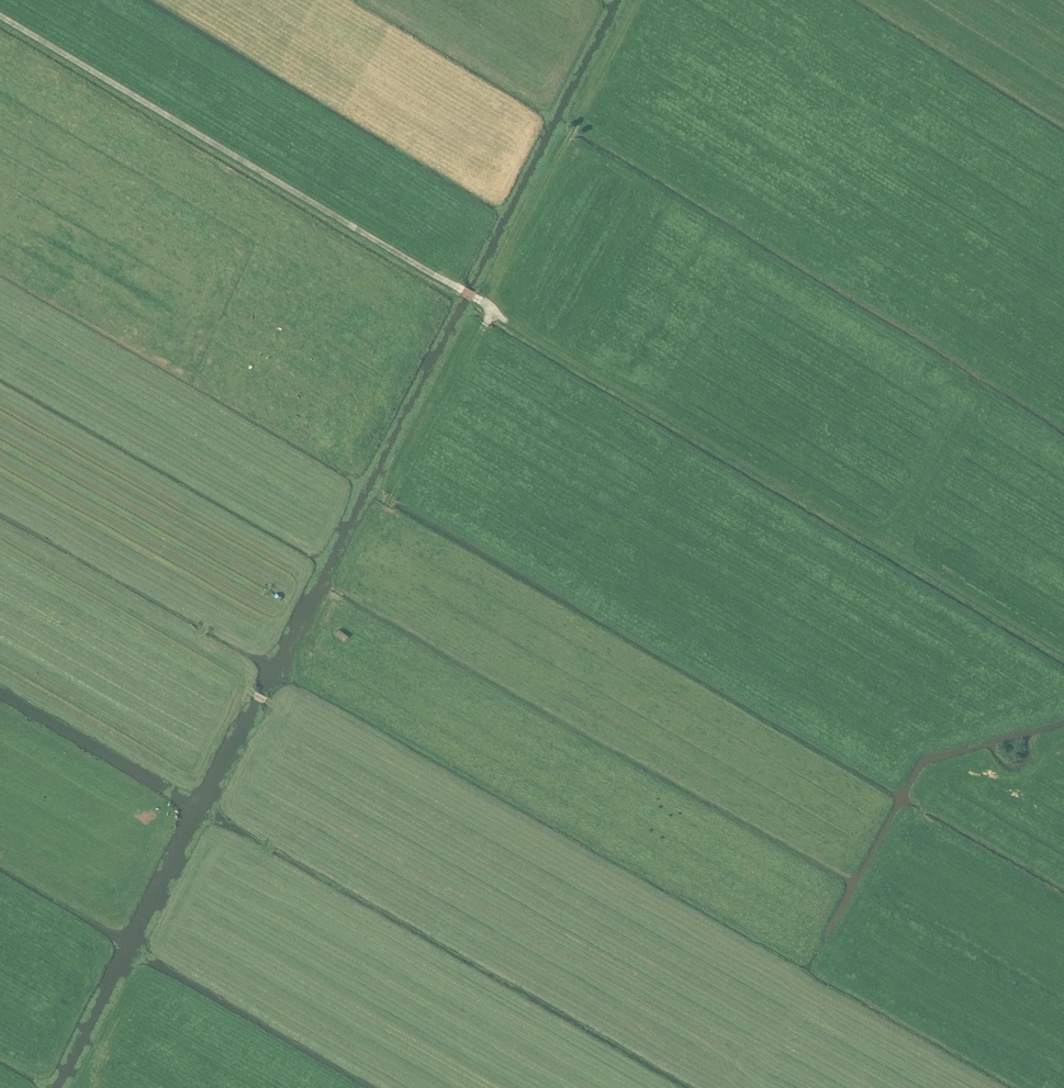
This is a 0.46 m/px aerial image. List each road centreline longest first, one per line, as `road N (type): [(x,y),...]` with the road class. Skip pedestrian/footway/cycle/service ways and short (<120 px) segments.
road 1 (track): [(0,16),(482,301),(492,316)]

